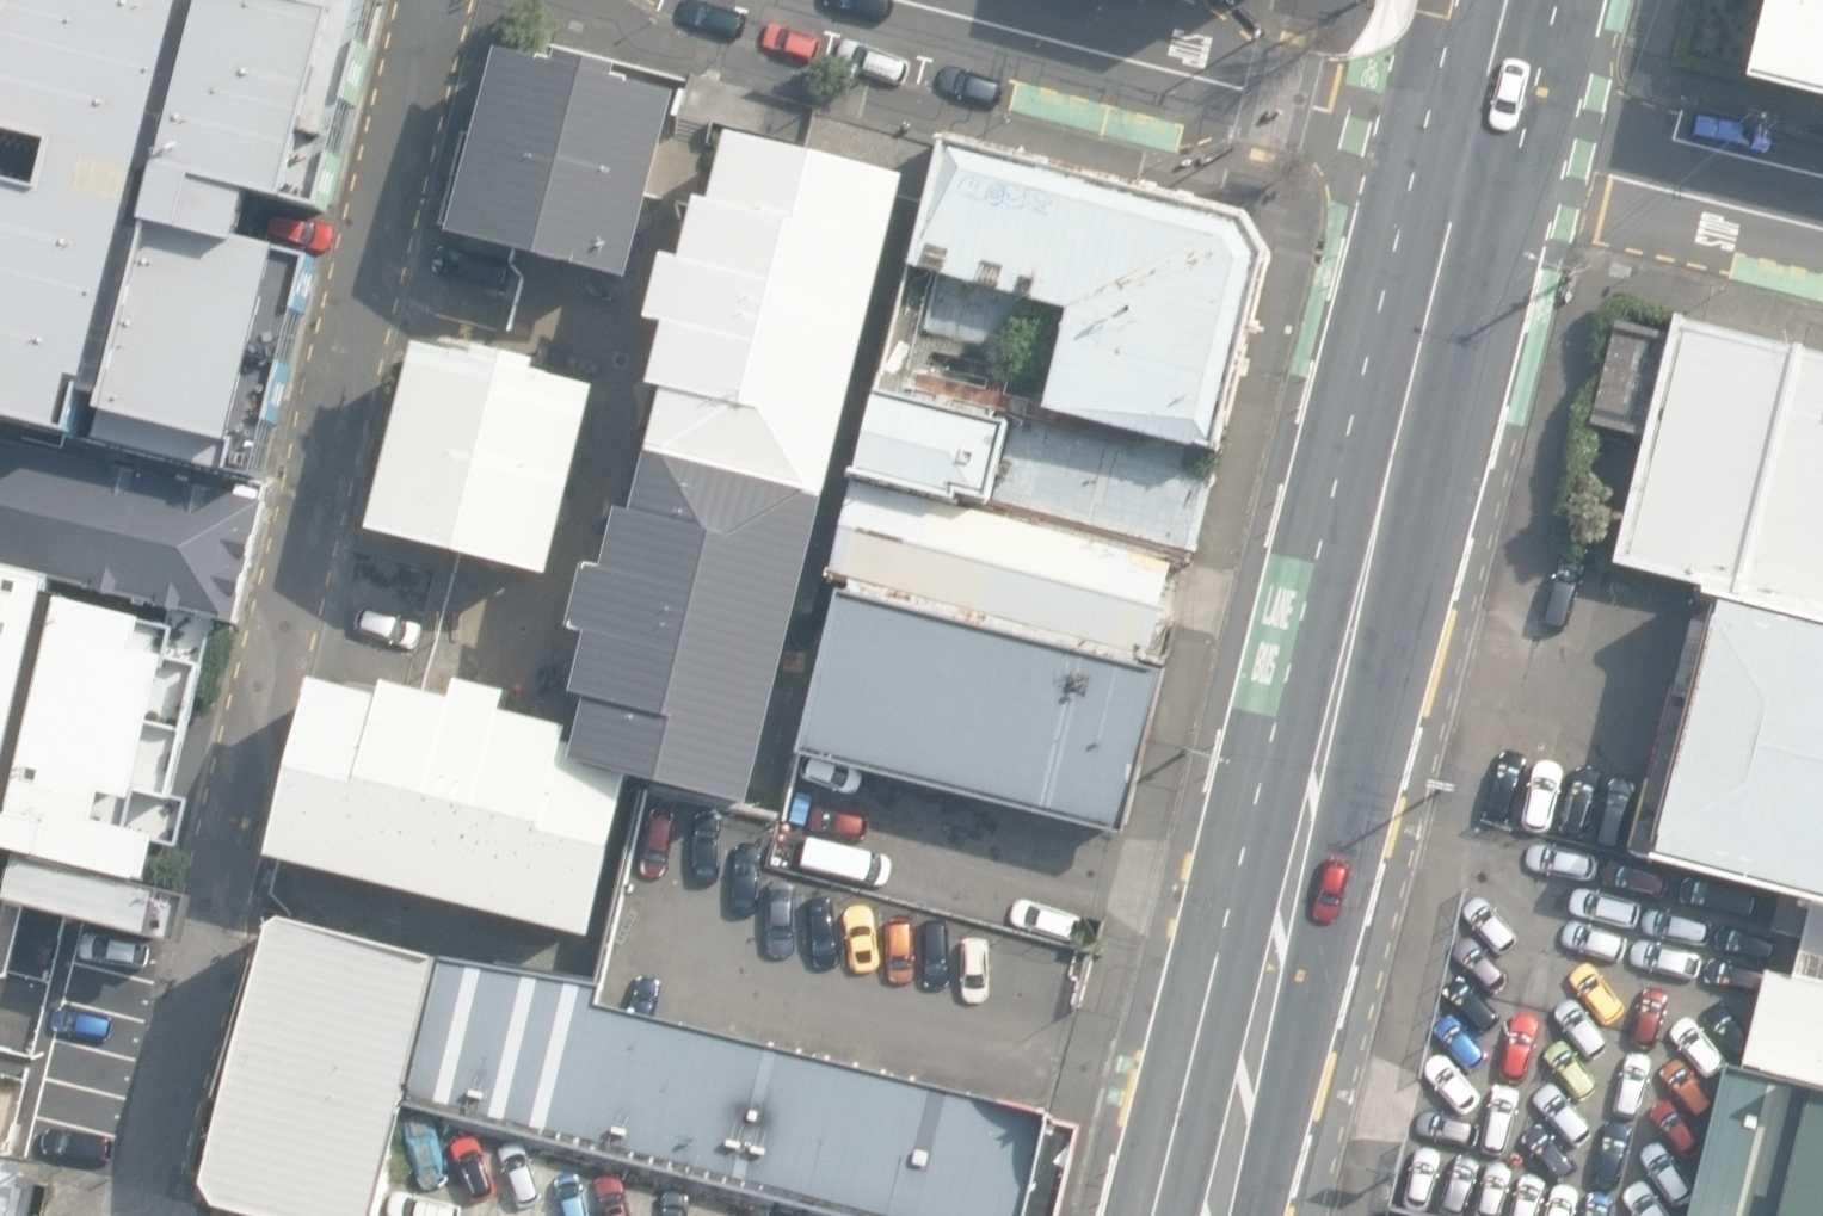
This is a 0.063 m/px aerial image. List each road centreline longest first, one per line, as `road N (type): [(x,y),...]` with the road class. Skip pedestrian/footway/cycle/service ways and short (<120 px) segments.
road 1 (secondary): [(1468,140),(1200,1215)]
road 2 (residential): [(1468,140),(900,0)]
road 3 (residential): [(1822,227),(1468,140)]
road 4 (secondary): [(1504,0),(1468,140)]

